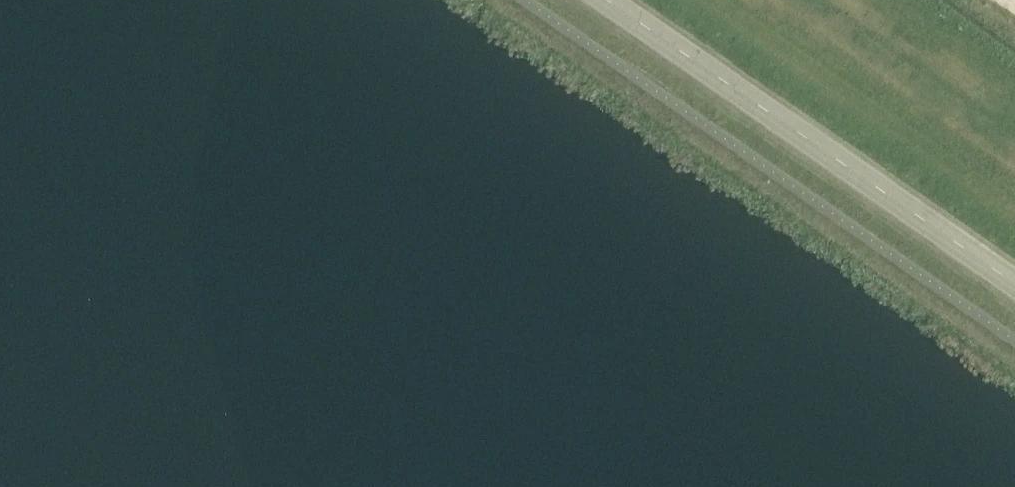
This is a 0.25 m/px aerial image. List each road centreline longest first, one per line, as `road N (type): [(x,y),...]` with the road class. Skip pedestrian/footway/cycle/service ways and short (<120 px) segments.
road 1 (tertiary): [(1014,282),(614,0)]

